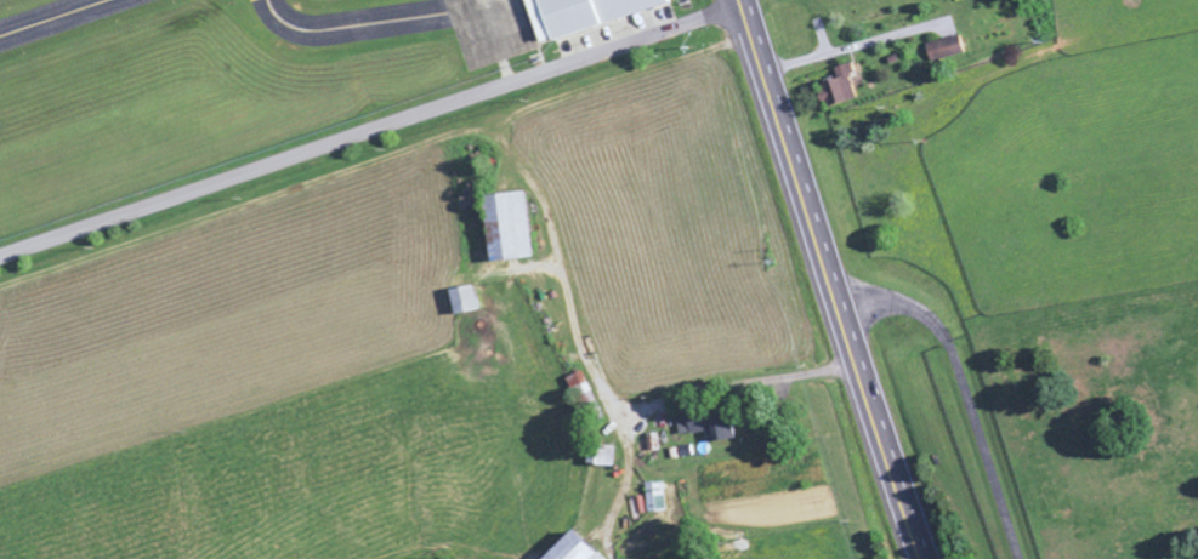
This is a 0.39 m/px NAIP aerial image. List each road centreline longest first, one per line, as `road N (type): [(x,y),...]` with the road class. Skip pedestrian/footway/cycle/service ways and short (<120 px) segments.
road 1 (residential): [(0,258),(746,8)]
road 2 (primary): [(925,558),(744,0)]

